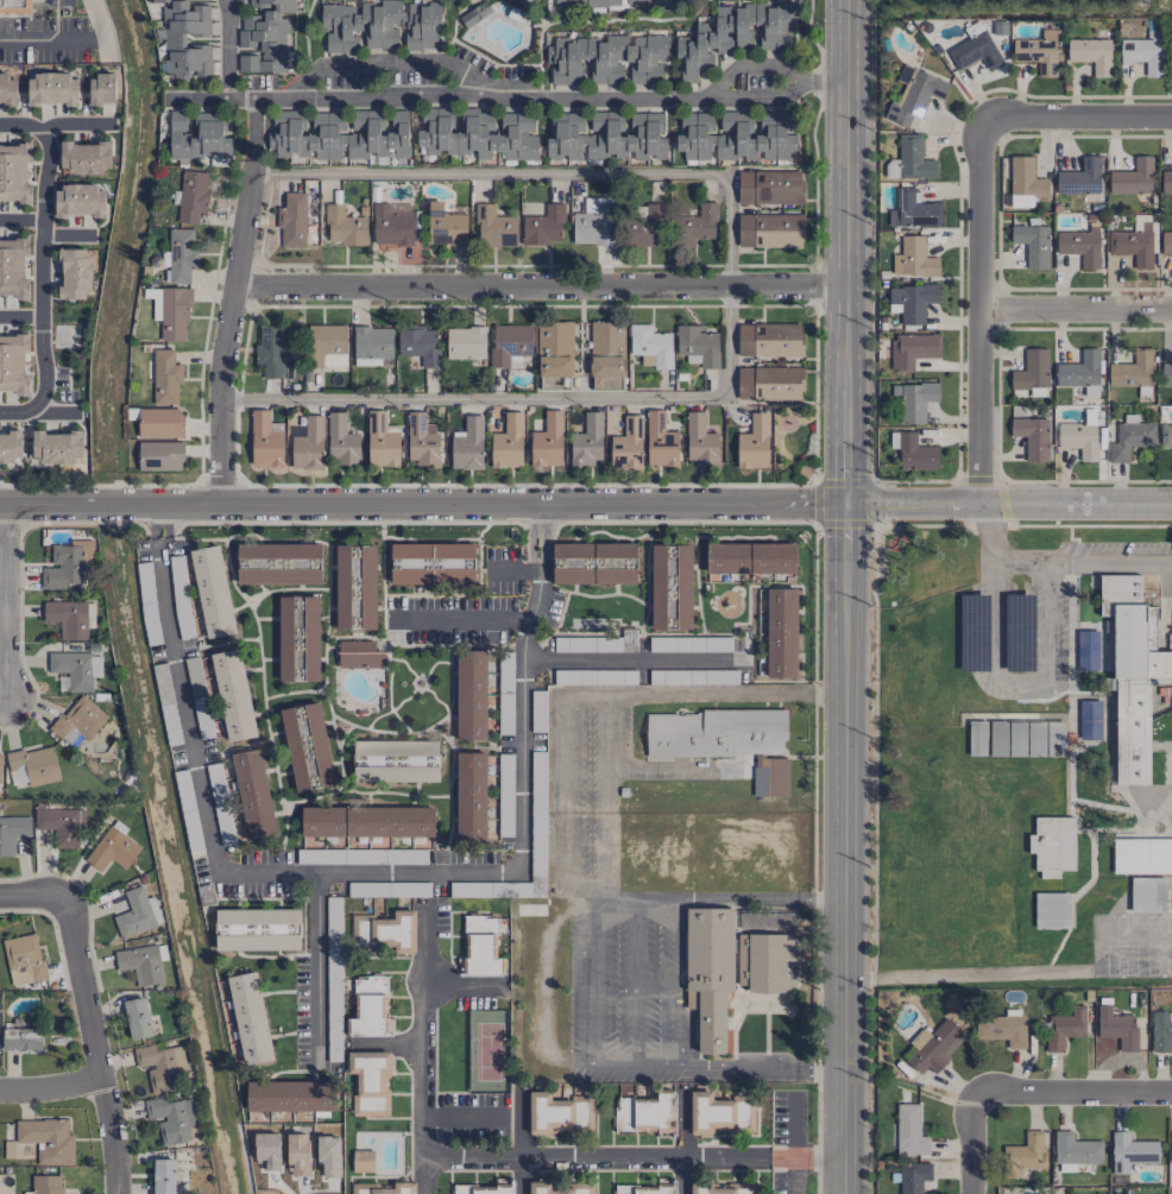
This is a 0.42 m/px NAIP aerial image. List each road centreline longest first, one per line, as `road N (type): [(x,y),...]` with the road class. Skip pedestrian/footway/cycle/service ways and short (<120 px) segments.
road 1 (residential): [(0,504),(1171,505)]
road 2 (residential): [(162,536),(219,878),(525,874),(528,639),(538,548)]
road 3 (residential): [(845,82),(805,82),(785,99),(178,97)]
road 4 (residential): [(234,286),(845,284)]
road 5 (secondary): [(845,599),(844,1193)]
road 6 (residential): [(770,1158),(426,1156),(424,909)]
road 7 (residential): [(254,100),(253,166),(221,369),(221,504)]
road 8 (secondary): [(846,0),(845,391)]
road 9 (residential): [(981,120),(981,505)]
road 10 (residential): [(0,415),(37,408),(45,392),(49,160),(42,133),(0,128)]
road 11 (residential): [(65,896),(119,1193)]
road 12 (residential): [(528,659),(743,661)]
road 13 (residential): [(969,1082),(1171,1085)]
road 14 (residential): [(5,504),(5,703)]
road 15 (residential): [(981,120),(1171,120)]
road 16 (residential): [(982,312),(1171,313)]
road 17 (residential): [(313,877),(314,1050)]
road 18 (residential): [(531,619),(390,619)]

